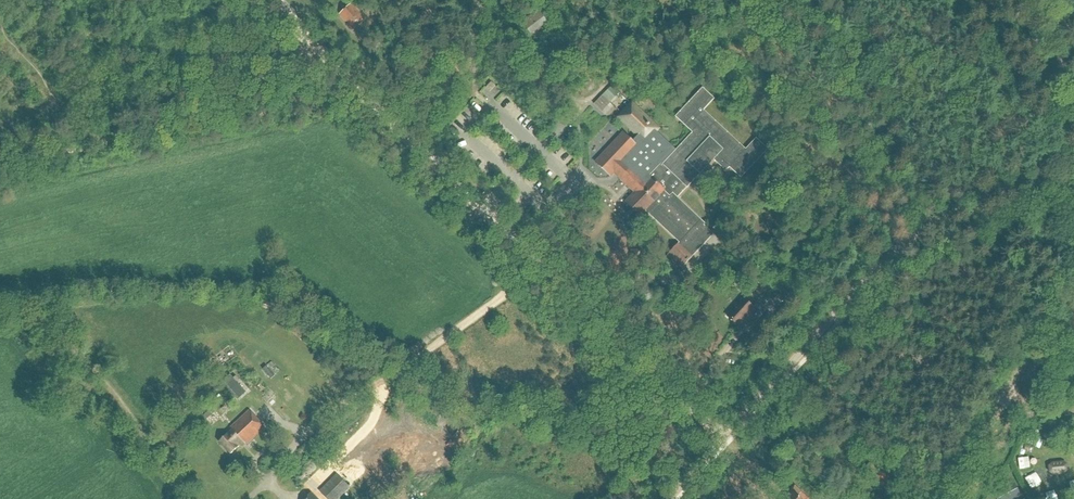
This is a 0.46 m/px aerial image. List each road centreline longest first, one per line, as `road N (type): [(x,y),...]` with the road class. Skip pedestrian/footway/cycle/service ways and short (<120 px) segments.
road 1 (unclassified): [(723,437),(920,229),(1033,184),(1073,185)]
road 2 (track): [(0,172),(126,136),(307,44)]
road 3 (unclassified): [(723,437),(482,211)]
road 4 (track): [(0,325),(36,325),(68,342),(188,498)]
road 5 (track): [(482,211),(307,44)]
road 6 (track): [(1073,324),(964,498)]

